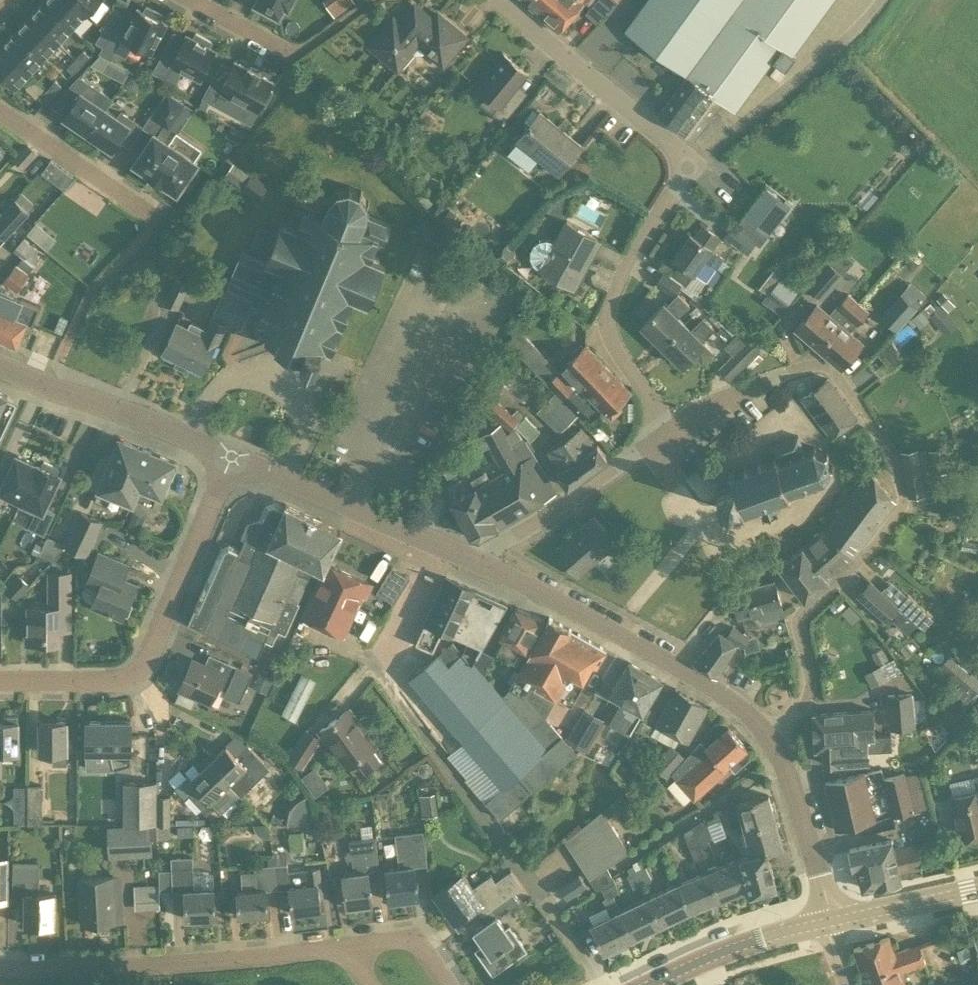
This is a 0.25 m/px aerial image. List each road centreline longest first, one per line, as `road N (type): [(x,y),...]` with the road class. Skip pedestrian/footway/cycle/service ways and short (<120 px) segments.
road 1 (residential): [(771,735),(809,692),(798,617),(873,547),(900,509),(896,468),(834,373),(818,366),(722,400),(671,435)]
road 2 (residential): [(0,683),(132,680),(234,459)]
road 3 (residential): [(343,948),(195,965),(0,970)]
road 4 (residential): [(771,735),(691,676),(479,564)]
road 5 (residential): [(671,435),(616,349),(608,314),(654,221),(694,163)]
road 6 (residential): [(479,564),(234,459)]
road 7 (residential): [(694,163),(497,0)]
road 8 (residential): [(234,459),(0,362)]
road 9 (residential): [(694,163),(842,44),(881,0)]
road 10 (residential): [(671,435),(495,546),(479,564)]
road 11 (residential): [(830,924),(771,735)]
road 12 (residential): [(0,112),(160,219)]
road 13 (secondary): [(648,984),(729,949),(830,924)]
road 14 (secondary): [(830,924),(977,890)]

